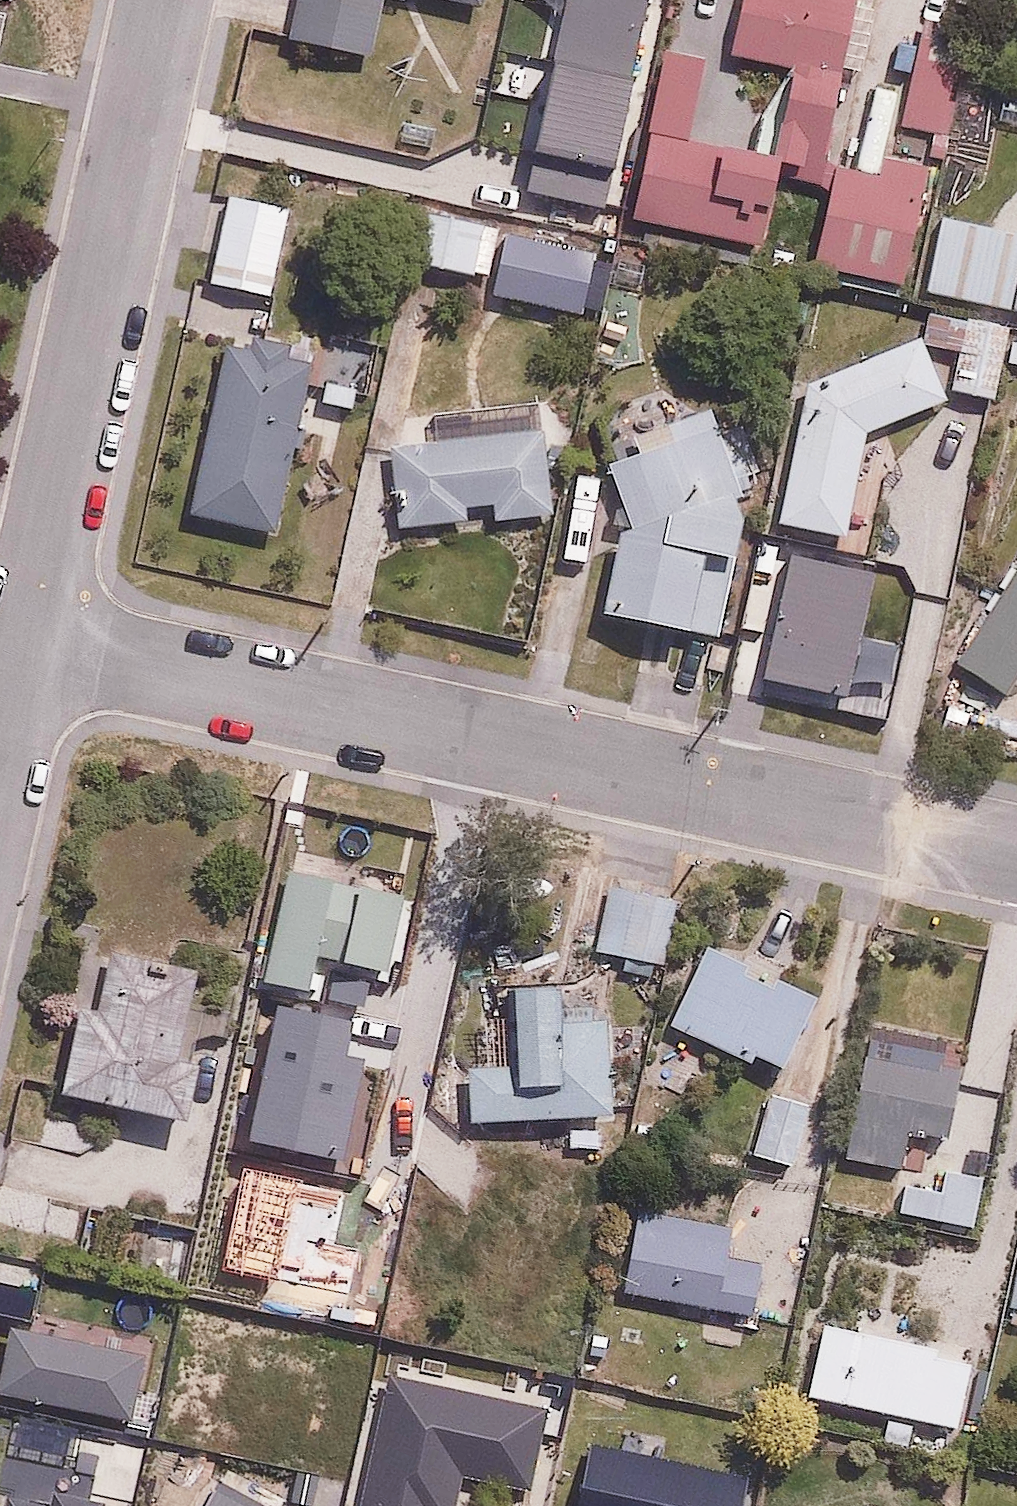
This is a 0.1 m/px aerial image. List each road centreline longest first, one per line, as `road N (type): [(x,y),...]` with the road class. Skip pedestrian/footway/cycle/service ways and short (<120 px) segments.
road 1 (residential): [(1016,853),(22,639)]
road 2 (residential): [(160,0),(22,639)]

